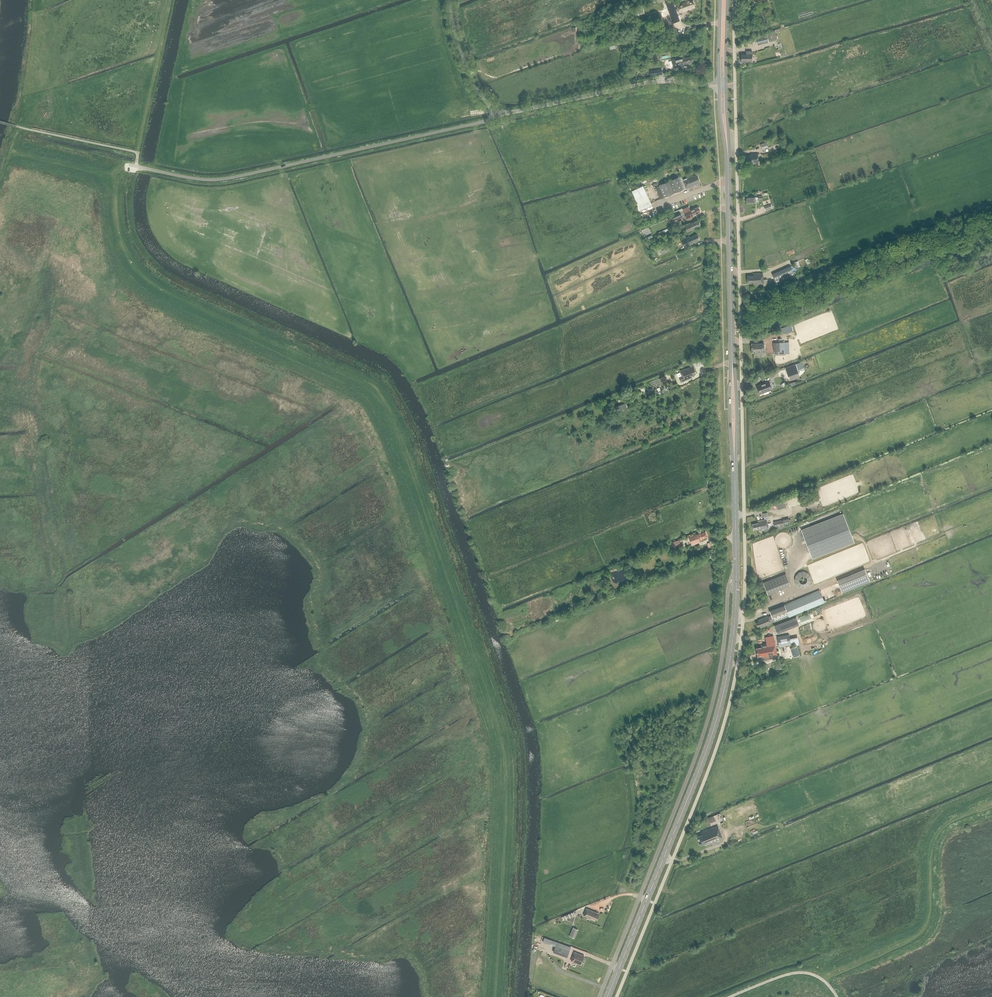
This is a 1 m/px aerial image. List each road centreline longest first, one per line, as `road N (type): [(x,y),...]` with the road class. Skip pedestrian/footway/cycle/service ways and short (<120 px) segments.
road 1 (primary): [(607,996),(720,709),(735,611),(734,456)]
road 2 (unclassified): [(136,167),(230,178),(465,126),(498,110)]
road 3 (unclassified): [(498,110),(653,82),(719,86)]
road 4 (primary): [(728,161),(732,345)]
road 5 (unclassified): [(498,110),(473,84),(449,0)]

